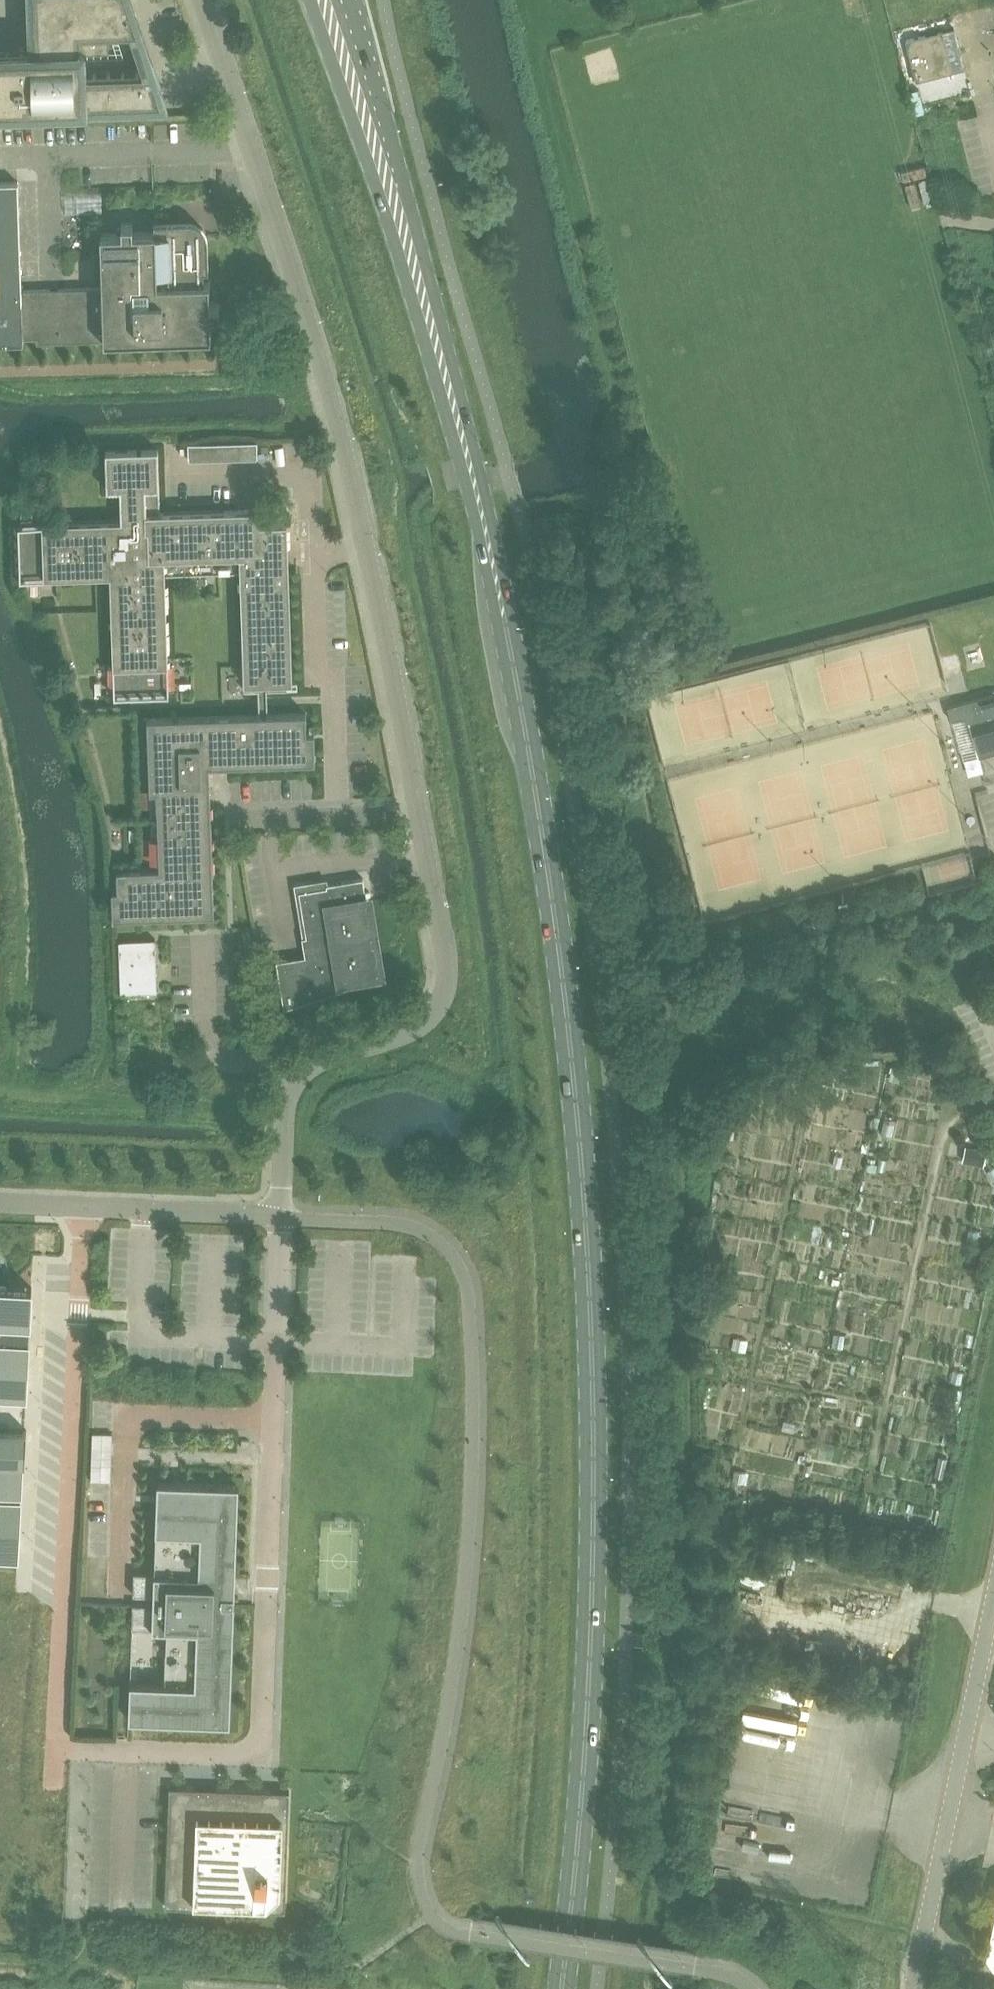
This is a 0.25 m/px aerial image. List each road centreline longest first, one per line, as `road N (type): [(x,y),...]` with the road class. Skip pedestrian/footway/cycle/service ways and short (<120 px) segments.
road 1 (primary): [(566,1988),(594,1631),(584,1208),(559,964),(490,529)]
road 2 (residential): [(281,1217),(285,1110),(303,1074),(427,1021),(447,993),(450,960),(425,802),(368,547),(200,0)]
road 3 (residential): [(281,1217),(262,1755),(56,1748),(82,1208)]
road 4 (primary): [(318,0),(490,529)]
road 5 (primary): [(490,529),(432,274),(352,0)]
road 6 (track): [(980,1102),(951,1122),(940,1143),(870,1490)]
road 7 (unclassified): [(922,1947),(993,1596)]
road 8 (residential): [(281,1217),(82,1208)]

